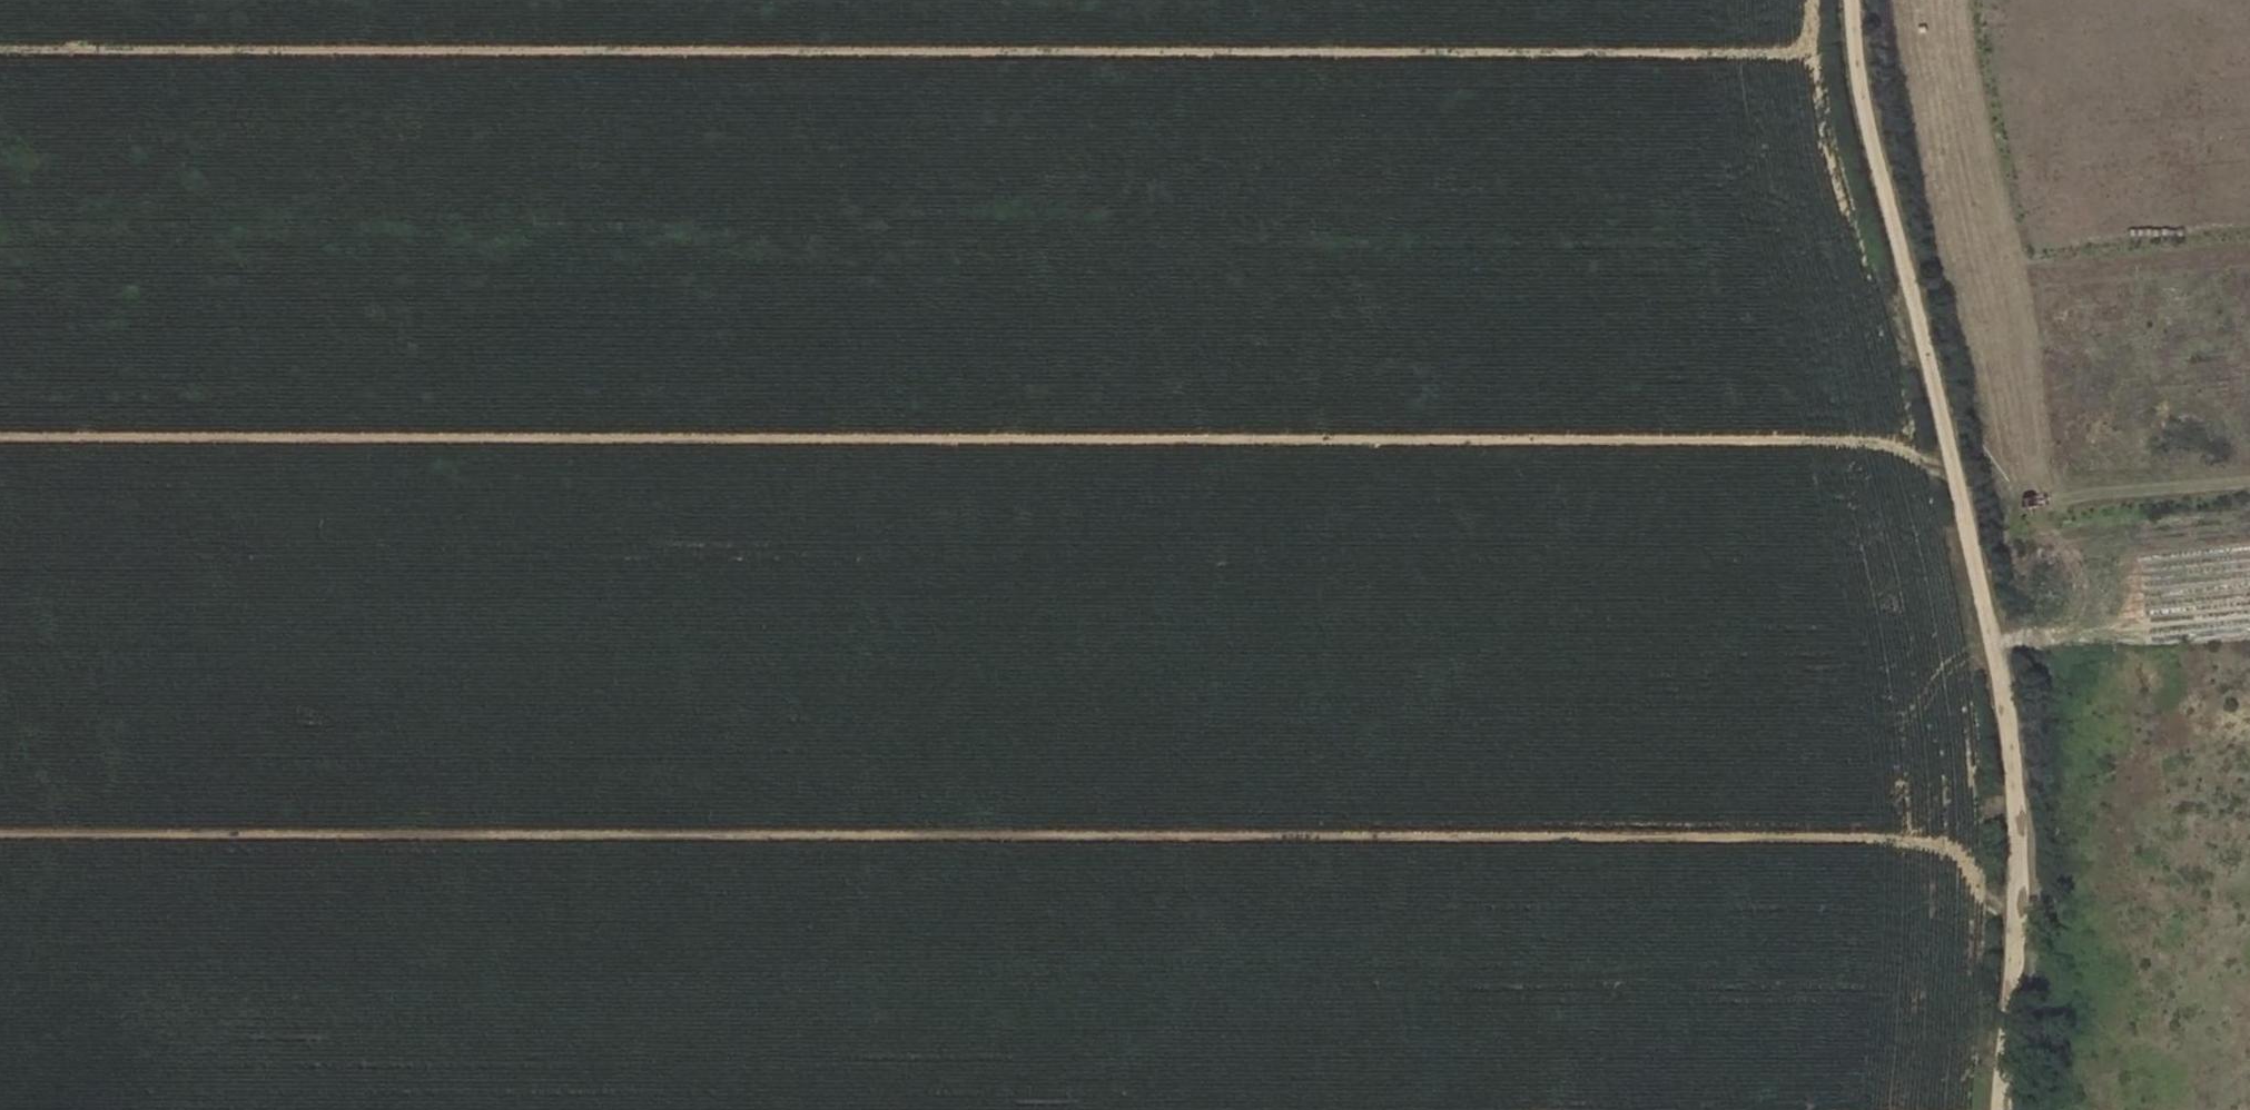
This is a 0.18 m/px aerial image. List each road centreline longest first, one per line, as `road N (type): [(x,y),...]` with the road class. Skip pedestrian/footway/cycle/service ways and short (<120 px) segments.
road 1 (track): [(2011,1109),(2019,880),(1990,653),(1859,57),(1855,0)]

